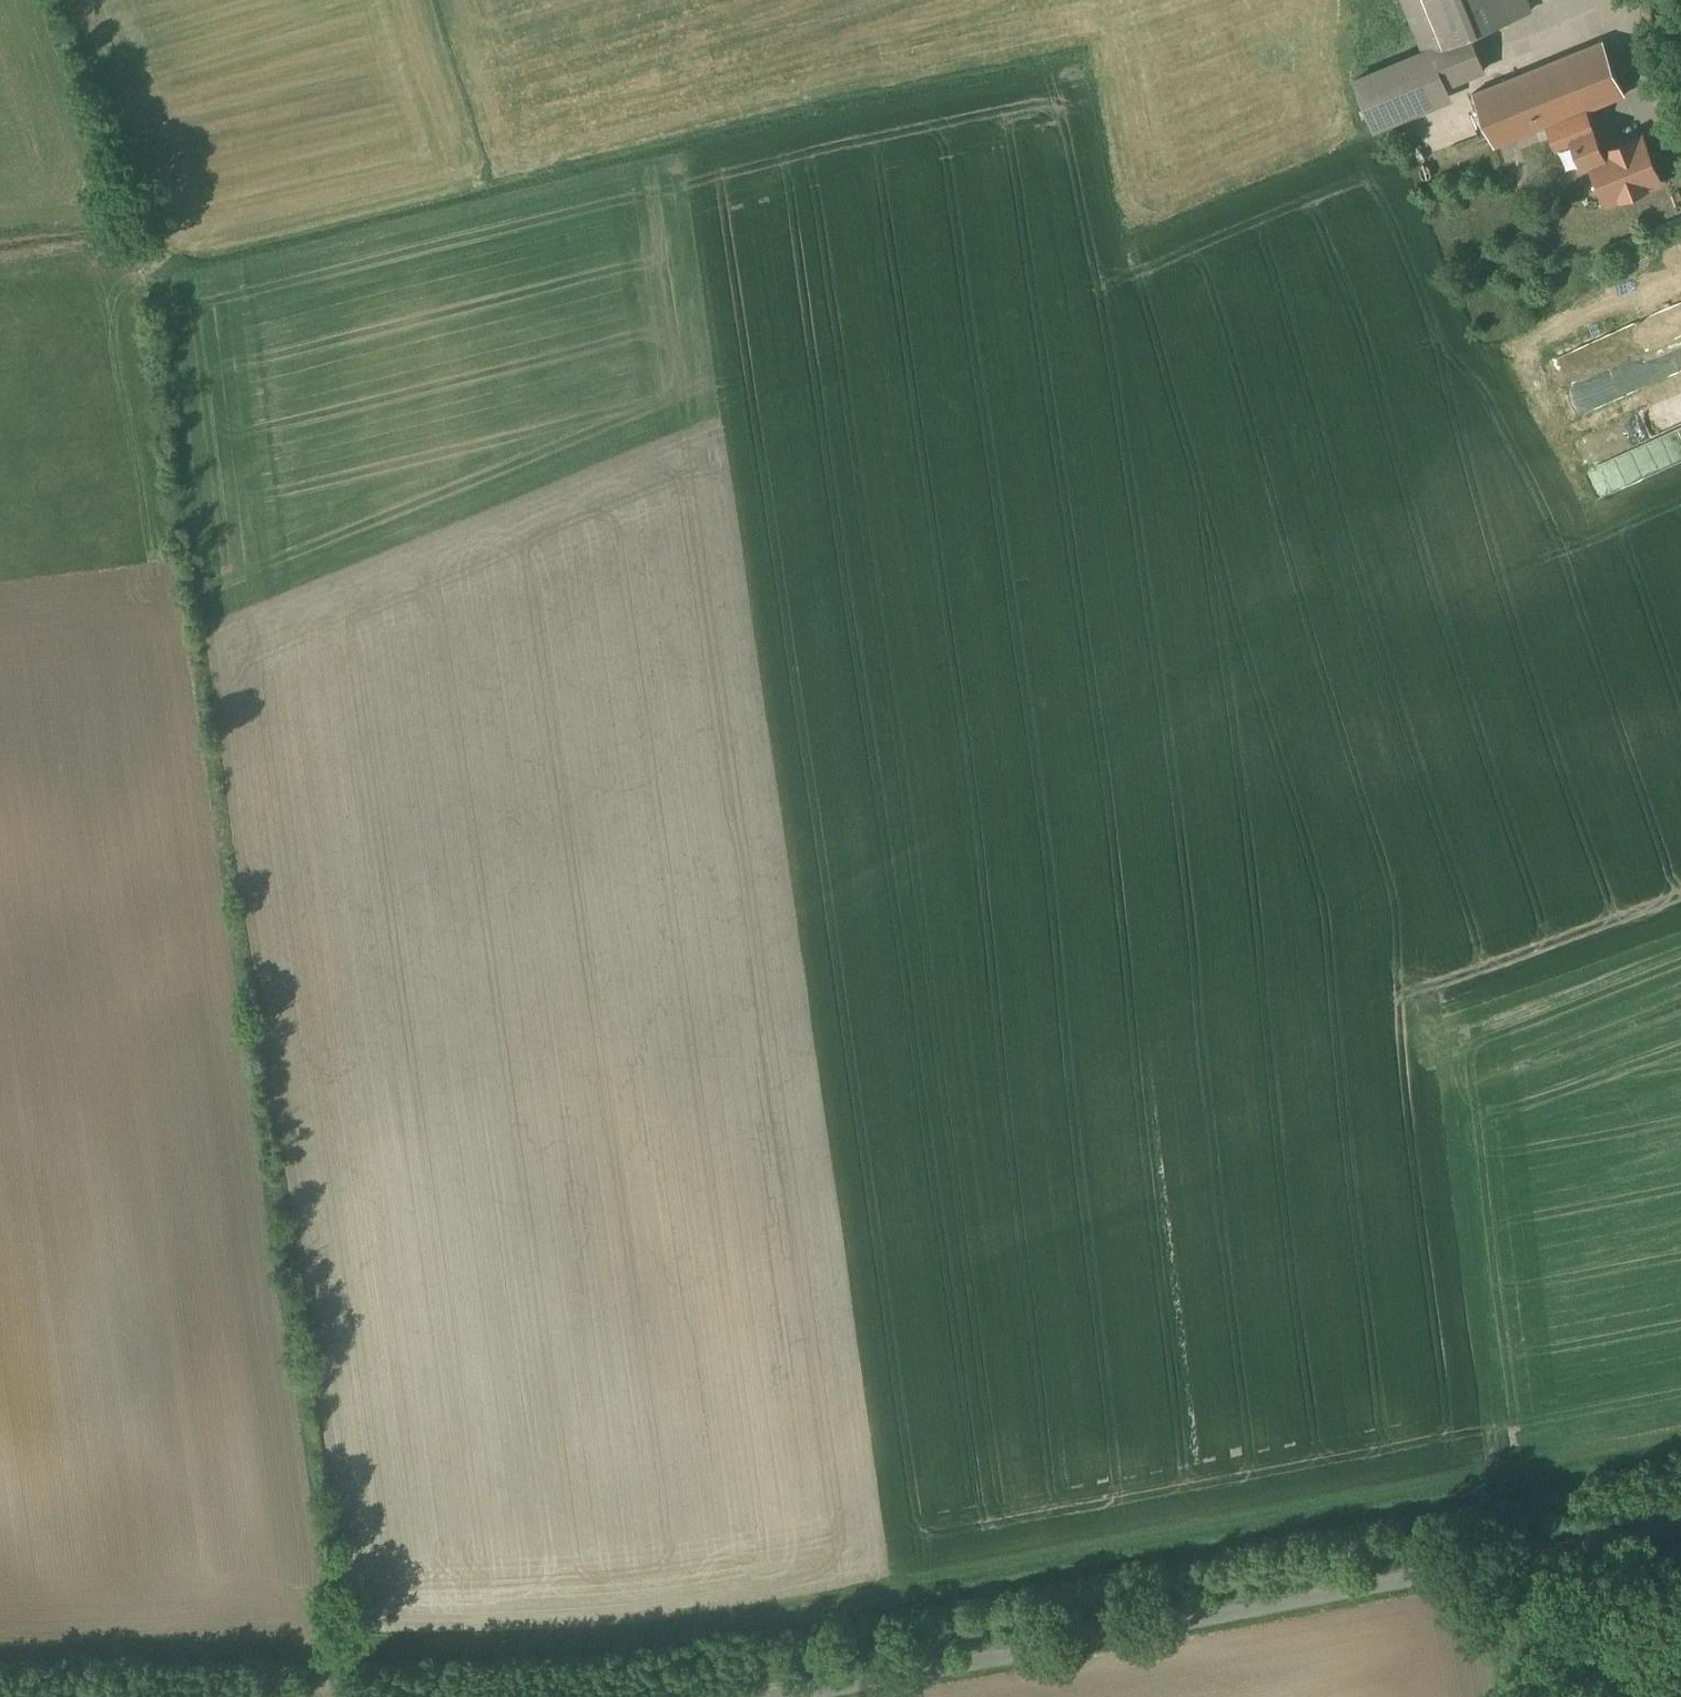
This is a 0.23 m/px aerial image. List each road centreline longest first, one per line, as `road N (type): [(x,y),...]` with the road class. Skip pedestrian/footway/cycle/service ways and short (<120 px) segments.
road 1 (unclassified): [(779,1696),(1680,1524)]

